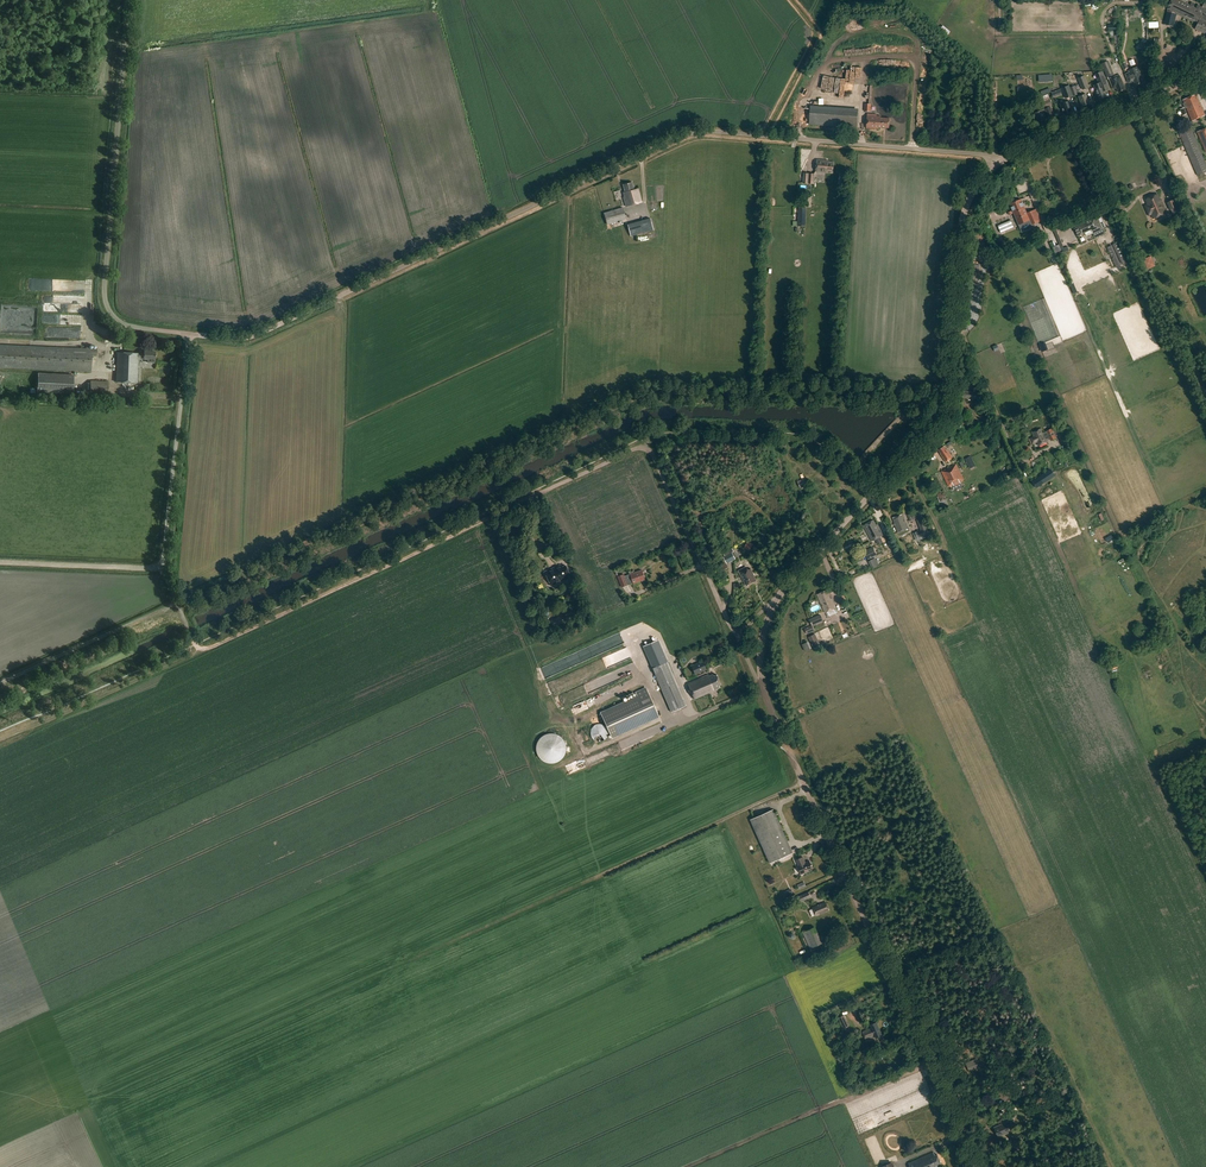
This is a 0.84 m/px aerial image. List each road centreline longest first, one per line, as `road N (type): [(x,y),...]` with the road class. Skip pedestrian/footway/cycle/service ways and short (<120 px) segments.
road 1 (unclassified): [(188,335),(234,339),(264,331),(691,134),(998,162)]
road 2 (tertiary): [(977,1166),(763,691)]
road 3 (tertiary): [(774,603),(933,415),(947,375),(966,208),(998,162)]
road 4 (track): [(640,446),(198,652)]
road 5 (unclassified): [(188,335),(126,325),(104,291),(128,0)]
road 6 (unclassified): [(174,596),(163,558),(188,335)]
road 7 (track): [(869,496),(804,439),(659,437),(640,446)]
road 8 (tertiary): [(998,162),(1172,88),(1205,58)]
road 9 (track): [(962,333),(971,325),(987,265),(1046,234),(1015,152)]
road 10 (track): [(738,637),(655,460),(640,446)]
road 11 (track): [(198,652),(0,738)]
road 12 (track): [(177,603),(0,684)]
road 13 (track): [(1046,451),(1026,461),(1015,456),(962,333)]
road 14 (track): [(163,568),(0,561)]

